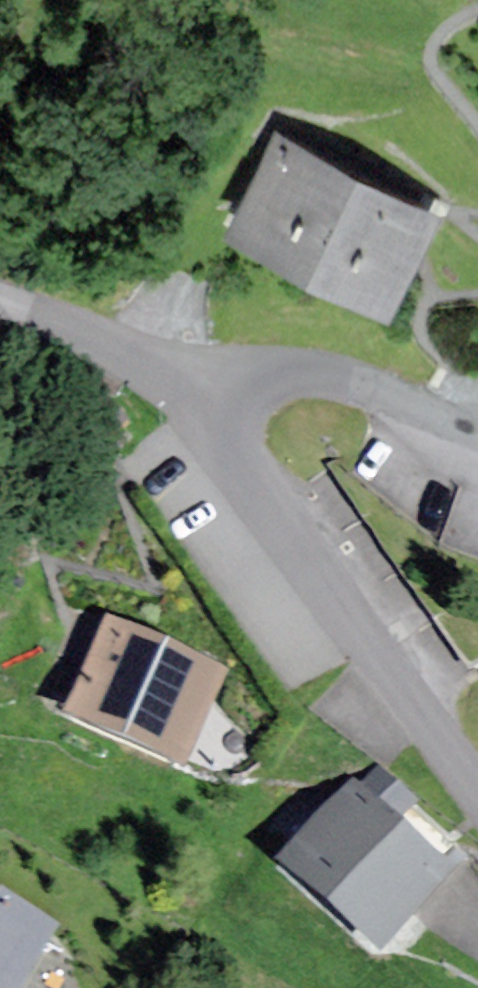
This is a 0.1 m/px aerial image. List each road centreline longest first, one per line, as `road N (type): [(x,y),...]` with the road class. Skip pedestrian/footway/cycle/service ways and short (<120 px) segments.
road 1 (residential): [(477,794),(224,456),(195,413),(196,388)]
road 2 (track): [(74,636),(49,572),(153,586),(121,481),(199,419)]
road 3 (residential): [(196,388),(226,373),(309,377),(354,385),(477,439)]
road 4 (residential): [(196,388),(0,309)]

